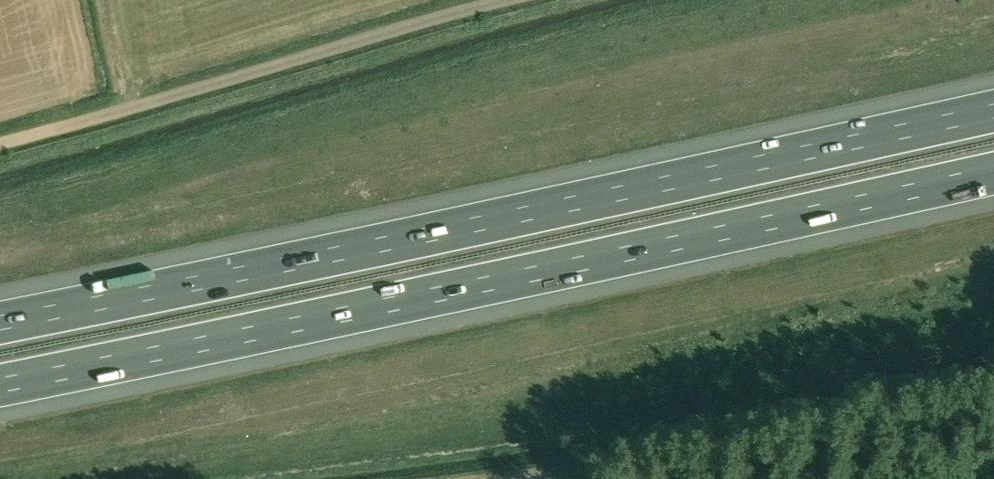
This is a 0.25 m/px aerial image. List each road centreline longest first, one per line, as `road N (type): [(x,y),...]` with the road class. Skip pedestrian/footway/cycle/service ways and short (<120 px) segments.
road 1 (motorway): [(0,385),(993,173)]
road 2 (motorway): [(993,110),(0,322)]
road 3 (unclassified): [(0,139),(504,0)]

